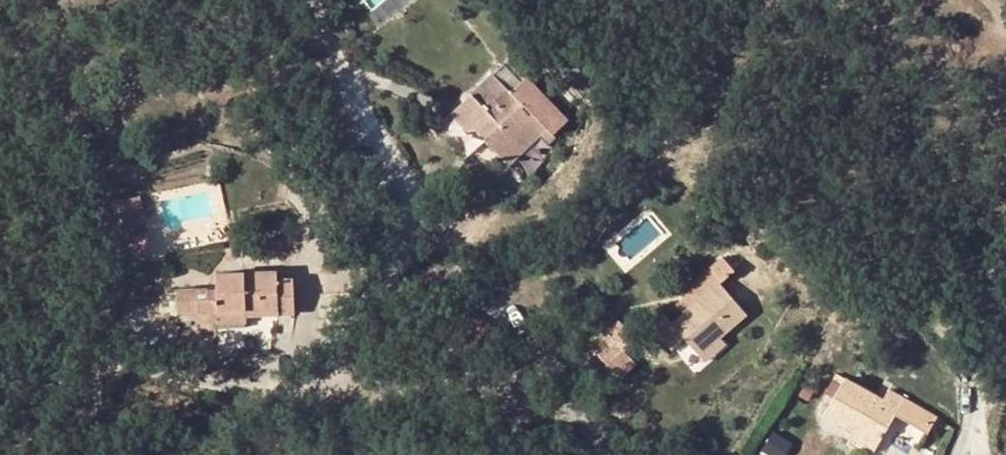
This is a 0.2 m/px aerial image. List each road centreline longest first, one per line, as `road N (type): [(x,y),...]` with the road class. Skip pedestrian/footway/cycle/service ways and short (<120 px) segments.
road 1 (residential): [(298,391),(411,257),(417,210),(333,0)]
road 2 (residential): [(606,454),(597,419),(481,383),(373,396),(298,391)]
road 3 (residential): [(298,391),(132,353),(0,384)]
road 4 (residential): [(1005,260),(980,287),(958,454)]

